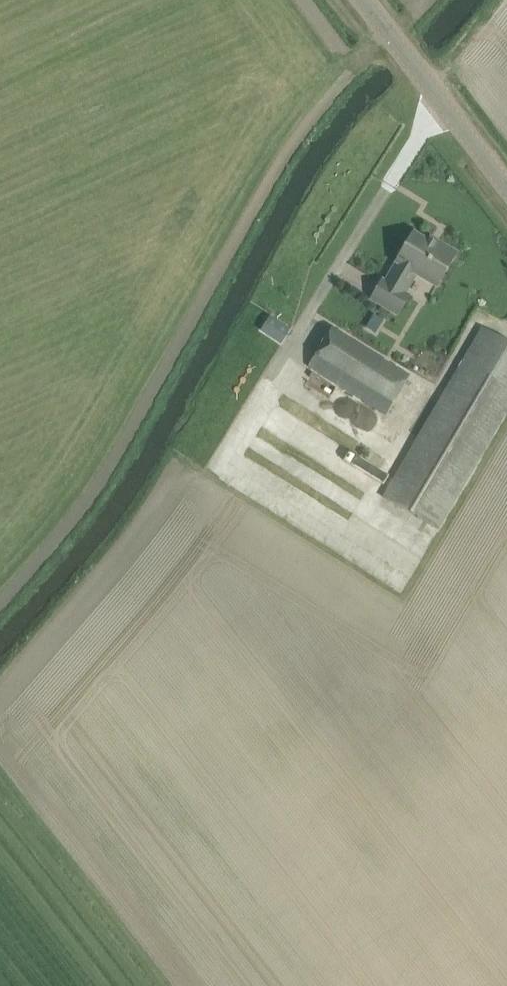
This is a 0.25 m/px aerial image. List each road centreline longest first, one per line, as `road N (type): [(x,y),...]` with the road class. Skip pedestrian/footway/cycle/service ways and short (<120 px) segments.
road 1 (tertiary): [(506,184),(365,0)]

